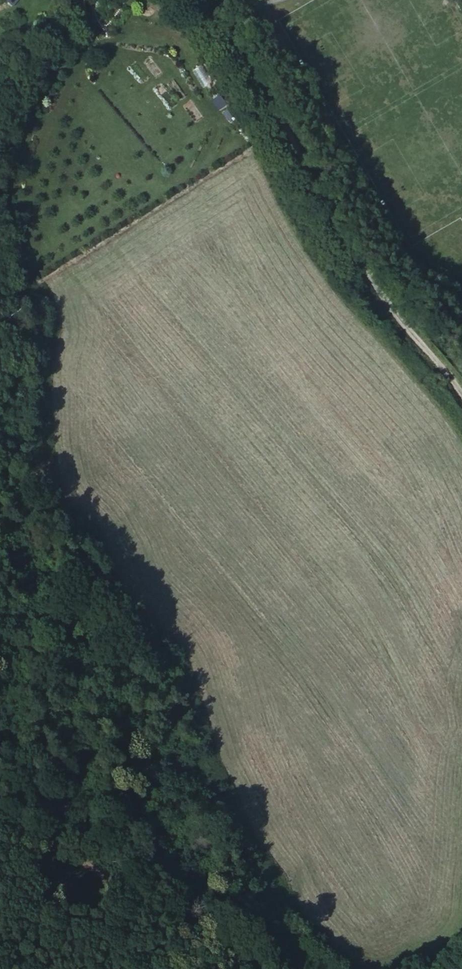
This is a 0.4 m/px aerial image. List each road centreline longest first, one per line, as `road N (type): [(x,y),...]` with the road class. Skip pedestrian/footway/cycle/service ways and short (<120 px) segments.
road 1 (track): [(194,0),(269,98),(389,311),(461,396)]

